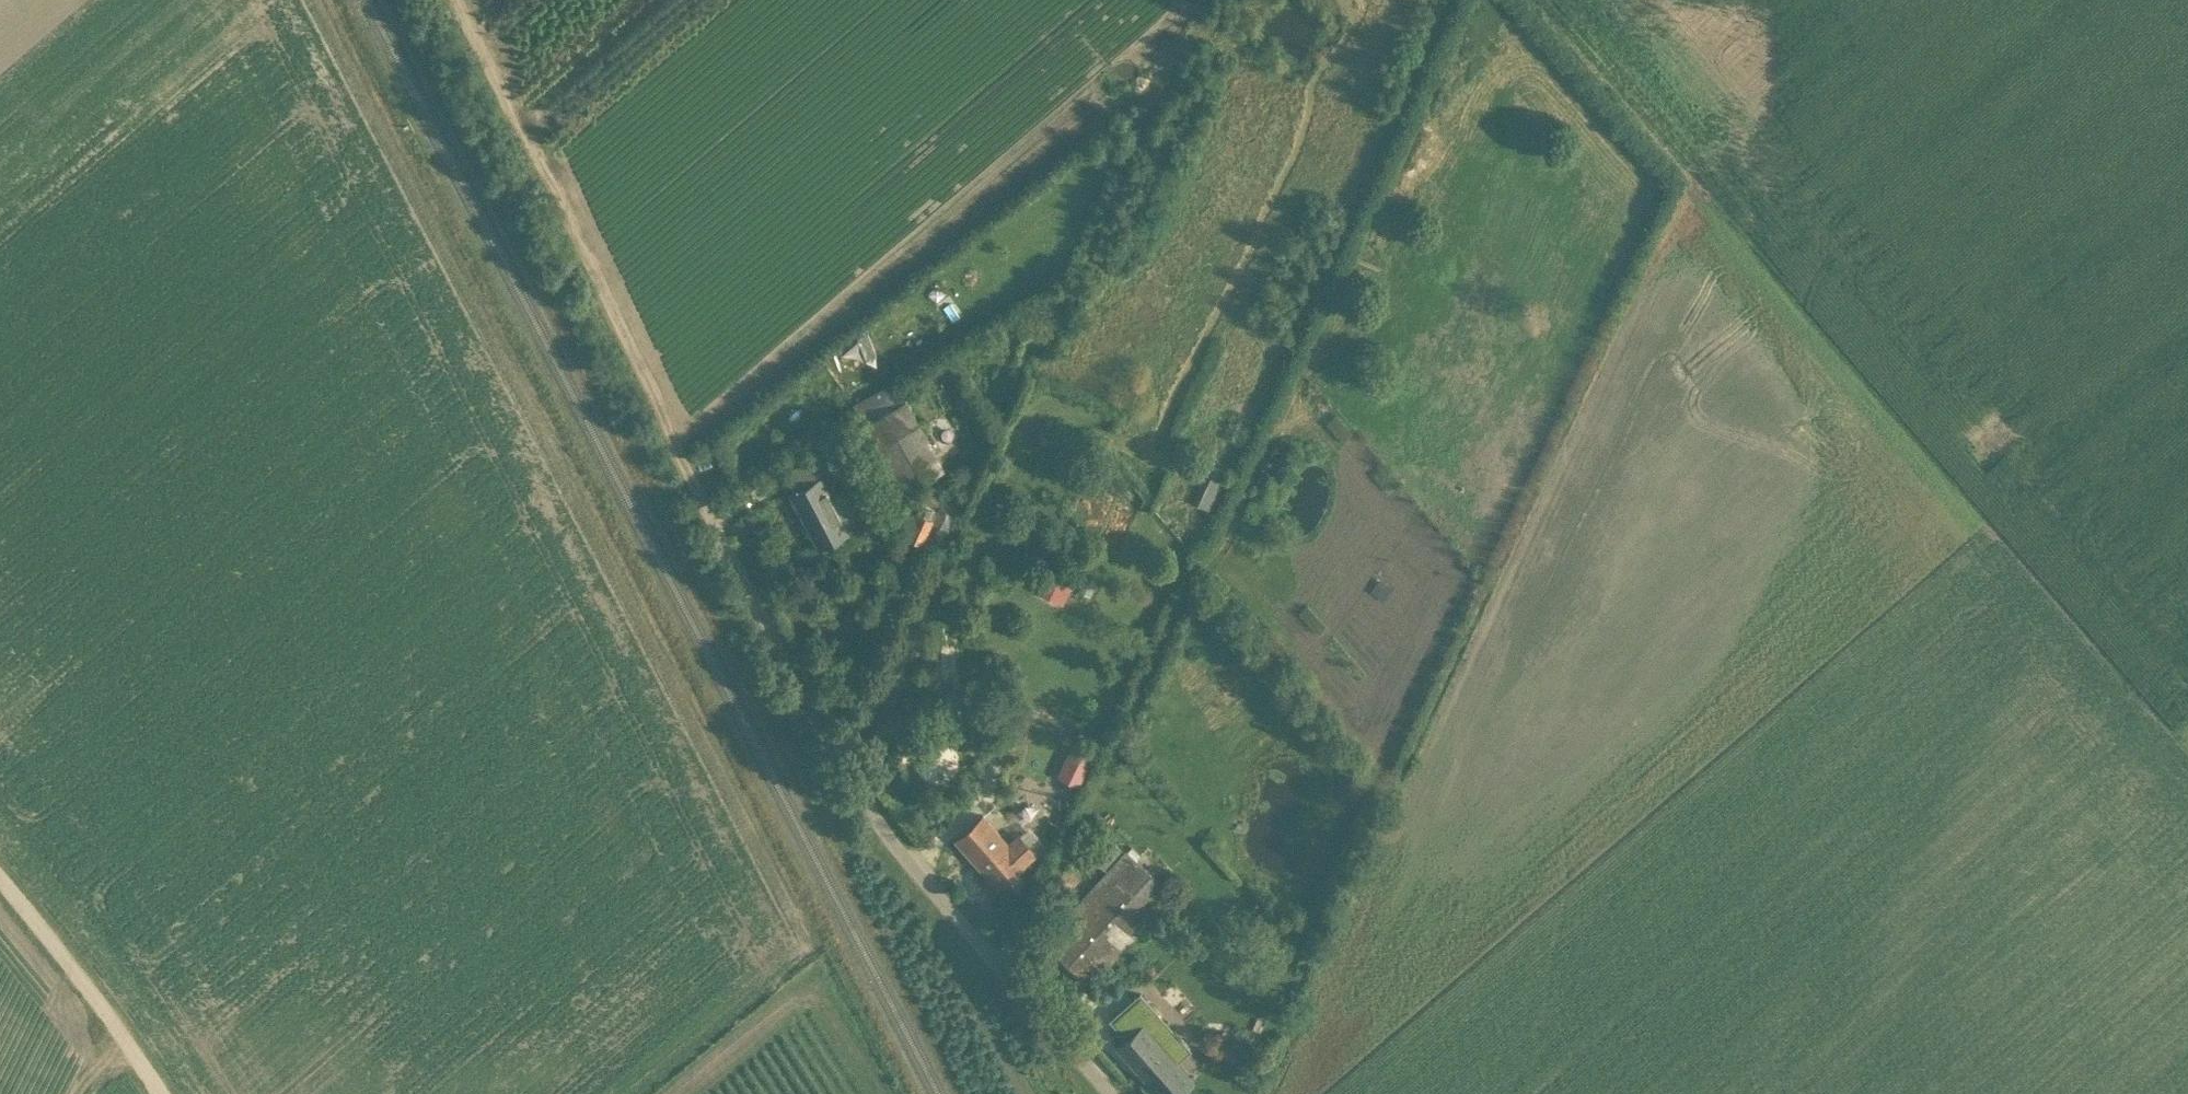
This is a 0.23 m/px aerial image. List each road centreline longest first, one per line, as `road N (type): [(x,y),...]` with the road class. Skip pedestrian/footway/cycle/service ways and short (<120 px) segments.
road 1 (unclassified): [(1113,1093),(937,892),(868,796),(718,516)]
road 2 (track): [(718,516),(453,0)]
road 3 (track): [(0,868),(165,1093)]

